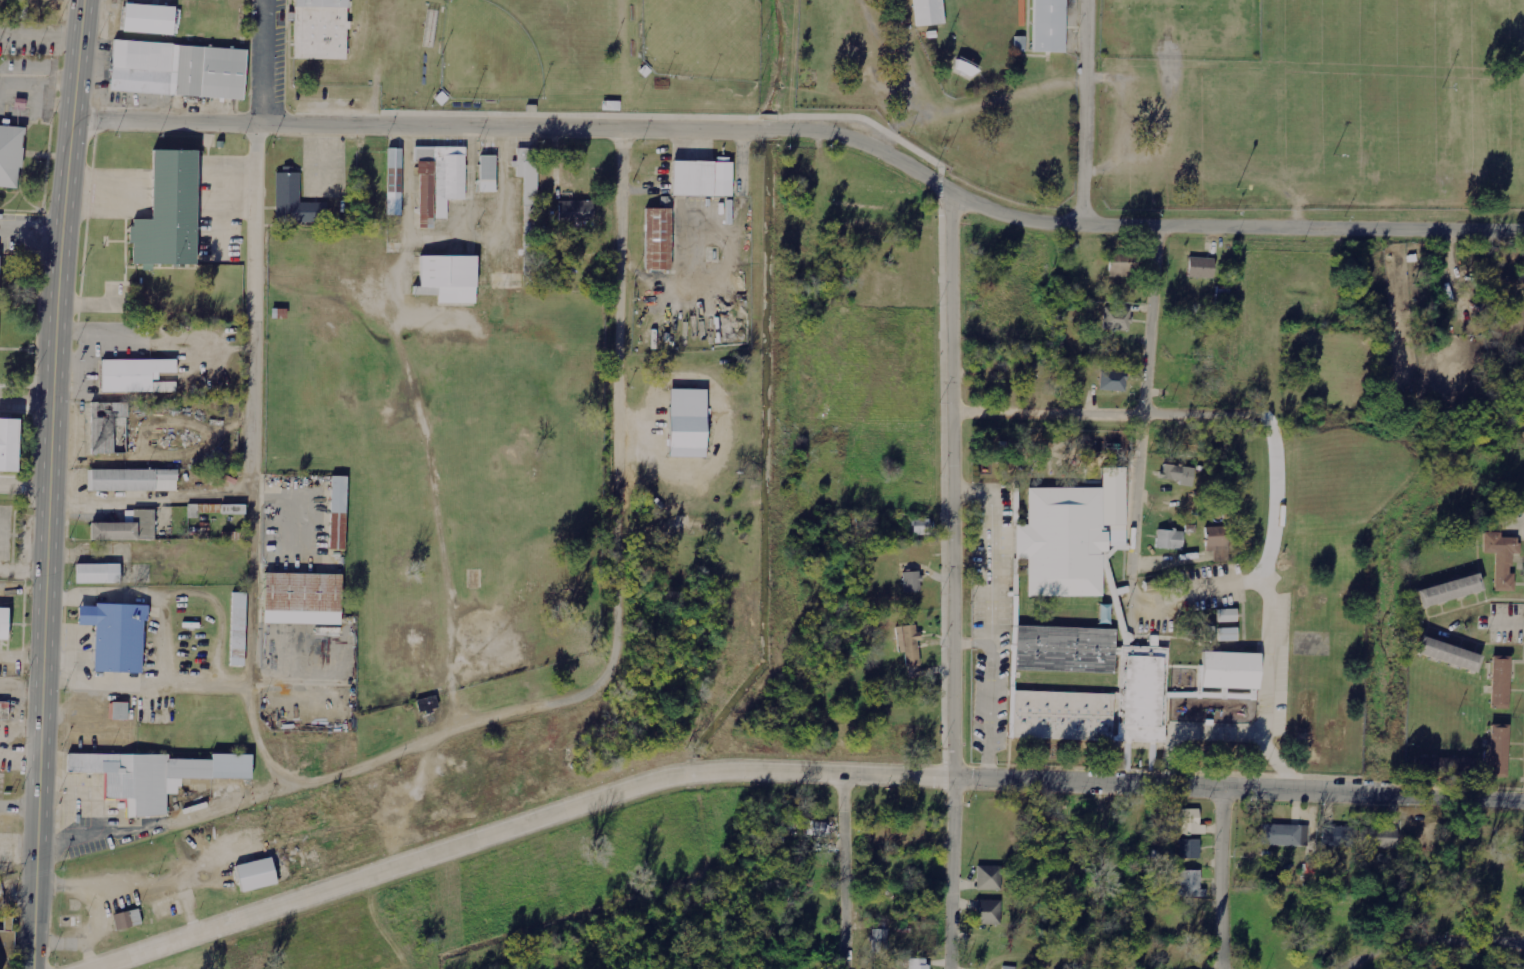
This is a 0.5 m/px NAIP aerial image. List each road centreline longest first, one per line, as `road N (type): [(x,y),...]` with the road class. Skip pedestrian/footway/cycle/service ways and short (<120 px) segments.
road 1 (residential): [(1523,228),(1054,225),(951,197),(858,138),(826,133),(74,117)]
road 2 (residential): [(40,864),(459,724),(591,691),(613,672),(624,641),(624,125)]
road 3 (primary): [(36,968),(64,228),(84,0)]
road 4 (tertiary): [(953,777),(723,770),(664,779),(82,968)]
road 5 (residential): [(949,968),(951,197)]
road 6 (tertiary): [(1523,798),(953,777)]
road 7 (residential): [(256,472),(261,0)]
road 8 (residential): [(1128,574),(1161,226)]
road 9 (residential): [(951,414),(1229,414)]
road 10 (residential): [(1080,226),(1088,0)]
road 11 (residential): [(844,968),(844,772)]
road 12 (residential): [(1335,968),(1397,939),(1523,939)]
road 13 (residential): [(1230,968),(1223,789)]

